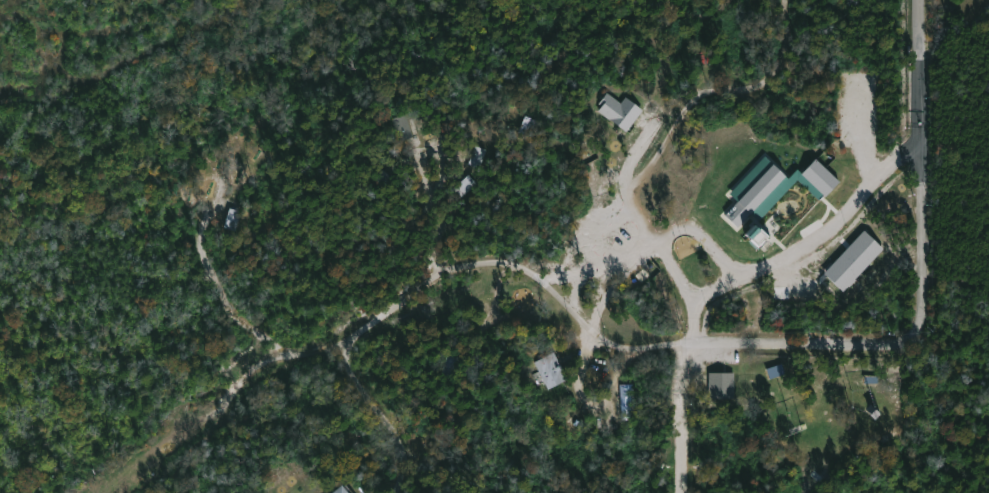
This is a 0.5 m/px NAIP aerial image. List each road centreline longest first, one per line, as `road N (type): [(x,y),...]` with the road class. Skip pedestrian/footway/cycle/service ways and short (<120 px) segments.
road 1 (residential): [(920,0),(922,276),(911,328),(882,340),(688,340)]

